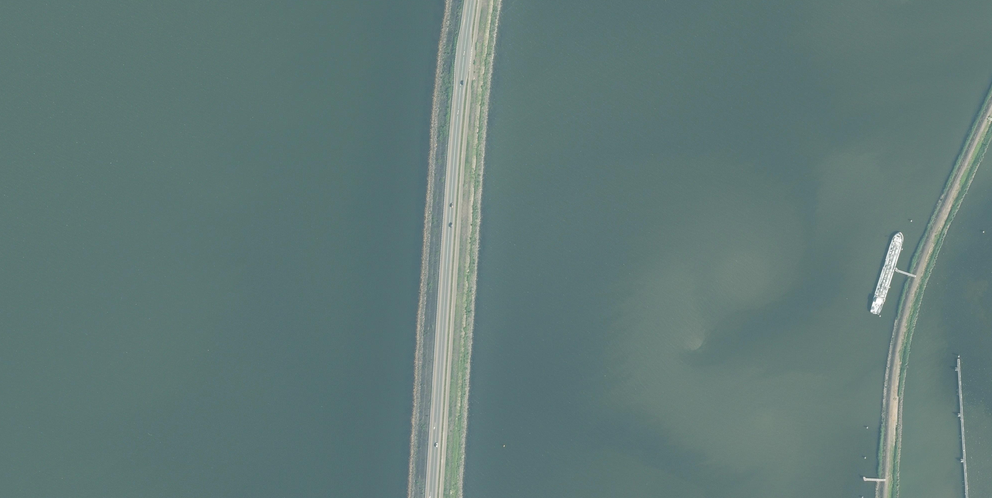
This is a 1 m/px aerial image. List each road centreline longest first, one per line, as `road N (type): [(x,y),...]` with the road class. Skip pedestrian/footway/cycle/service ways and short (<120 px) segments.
road 1 (trunk): [(435,497),(475,0)]

